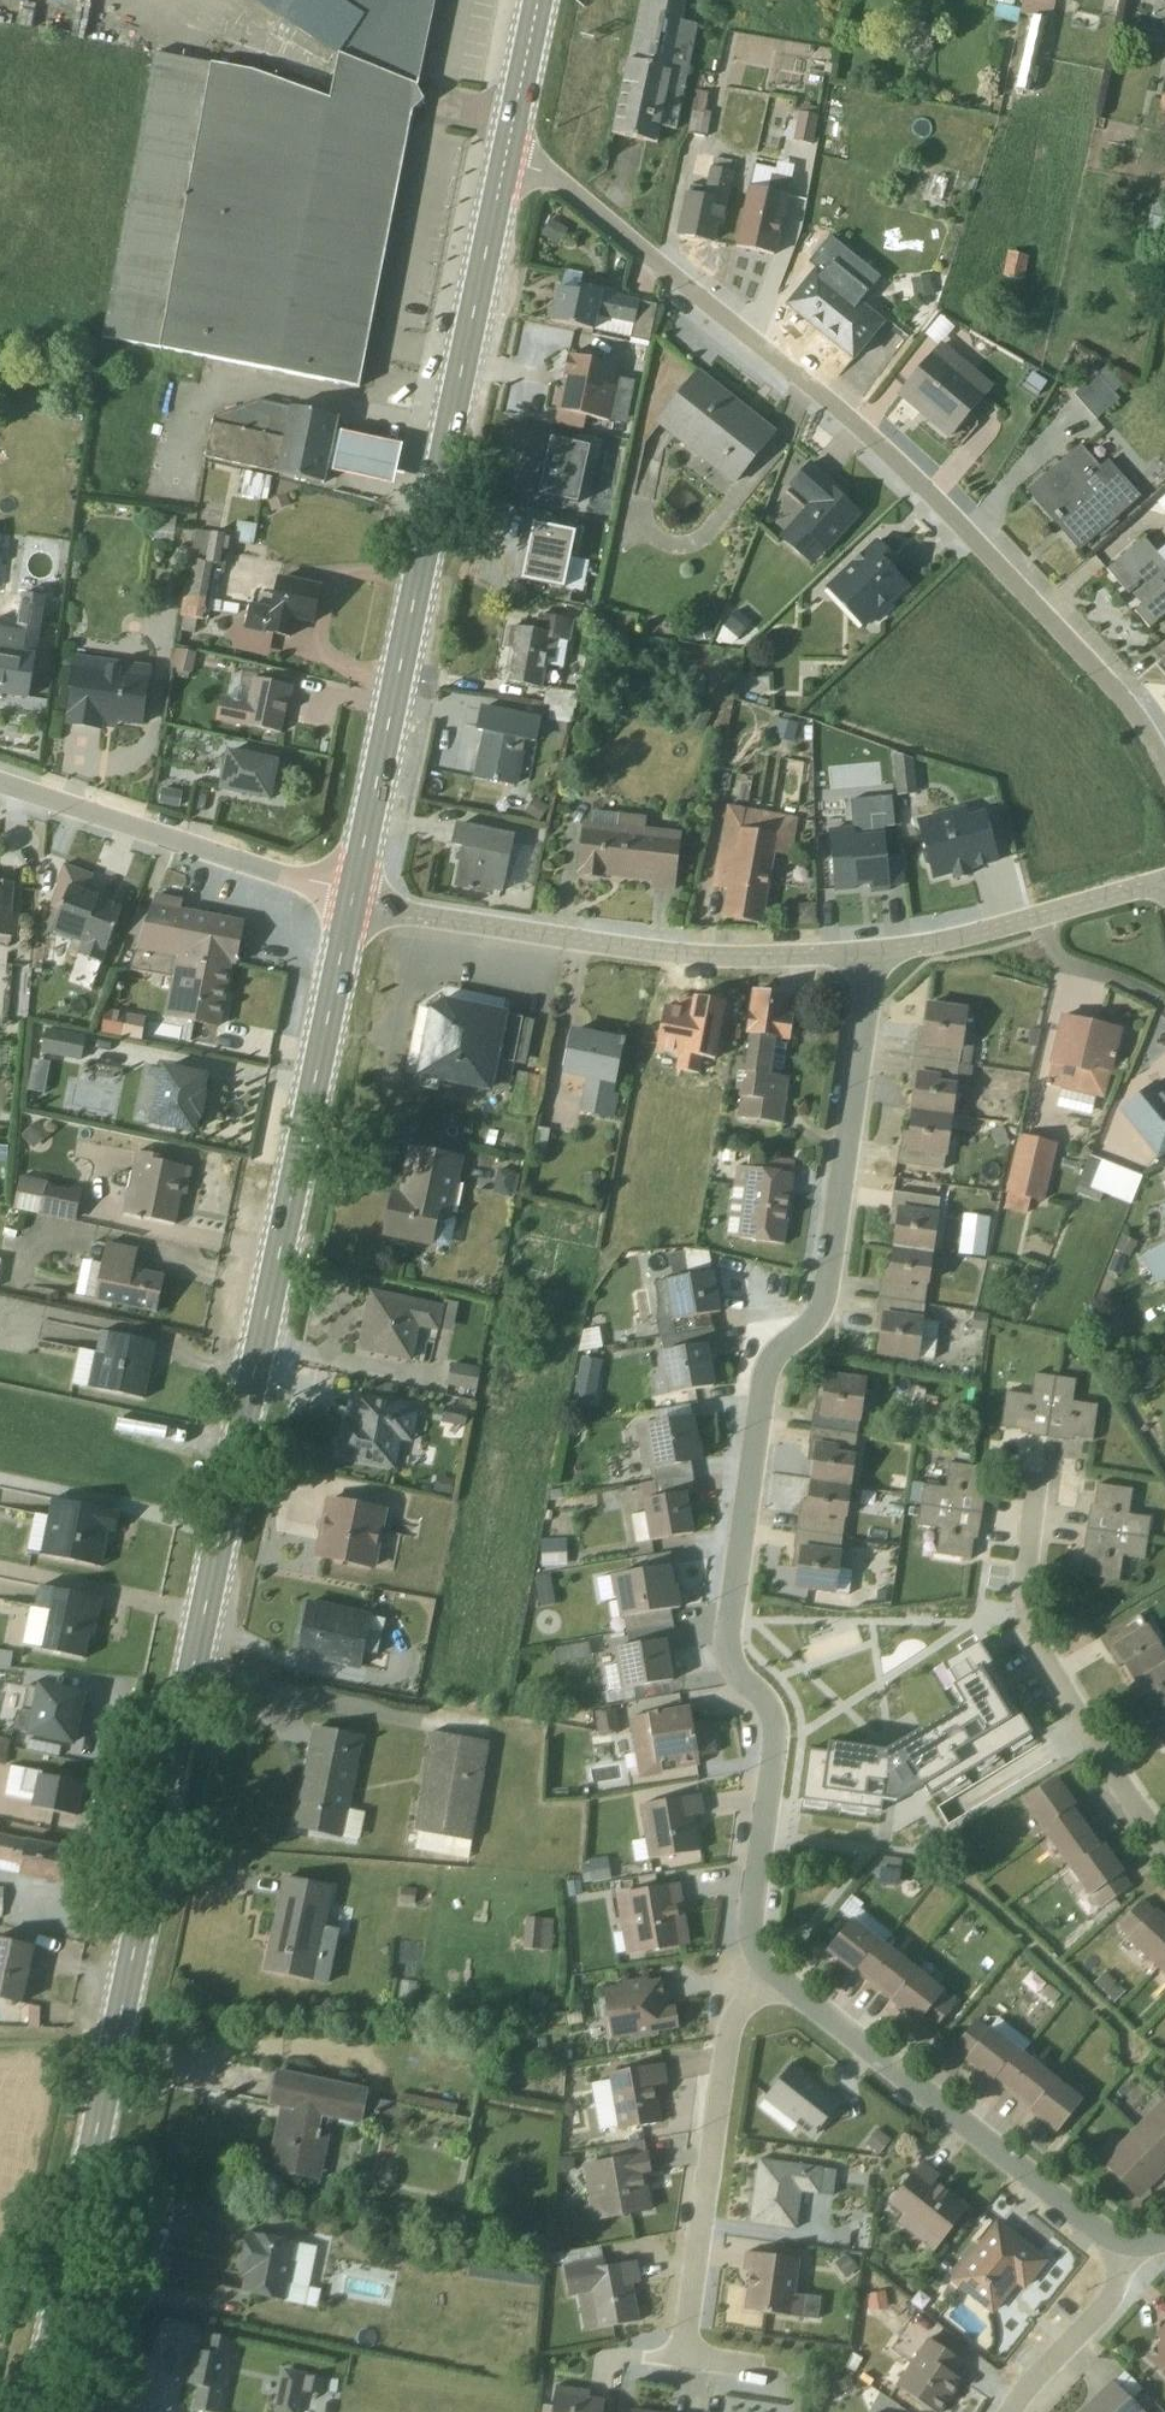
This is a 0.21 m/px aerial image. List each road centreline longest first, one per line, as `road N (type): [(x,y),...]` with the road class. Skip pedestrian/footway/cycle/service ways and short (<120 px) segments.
road 1 (primary): [(38,2411),(350,902)]
road 2 (residential): [(767,1968),(754,1948),(774,1726),(732,1668),(727,1633),(767,1371),(812,1327),(824,1300),(868,1000),(865,953)]
road 3 (residential): [(1164,765),(1136,714),(878,444),(556,179),(502,165)]
road 4 (primary): [(350,902),(502,165)]
road 5 (residential): [(865,953),(668,954),(350,902)]
road 6 (residential): [(1124,2243),(1094,2229),(767,1968)]
road 7 (residential): [(682,2361),(731,2026),(767,1968)]
road 8 (residential): [(1035,1477),(1024,1573),(1031,1636),(1129,1798),(1164,1841)]
road 9 (unclassified): [(0,784),(326,888),(350,902)]
road 10 (residential): [(1164,882),(950,941),(865,953)]
road 11 (residential): [(1010,2411),(1111,2300),(1124,2243)]
road 12 (primary): [(502,165),(537,0)]

